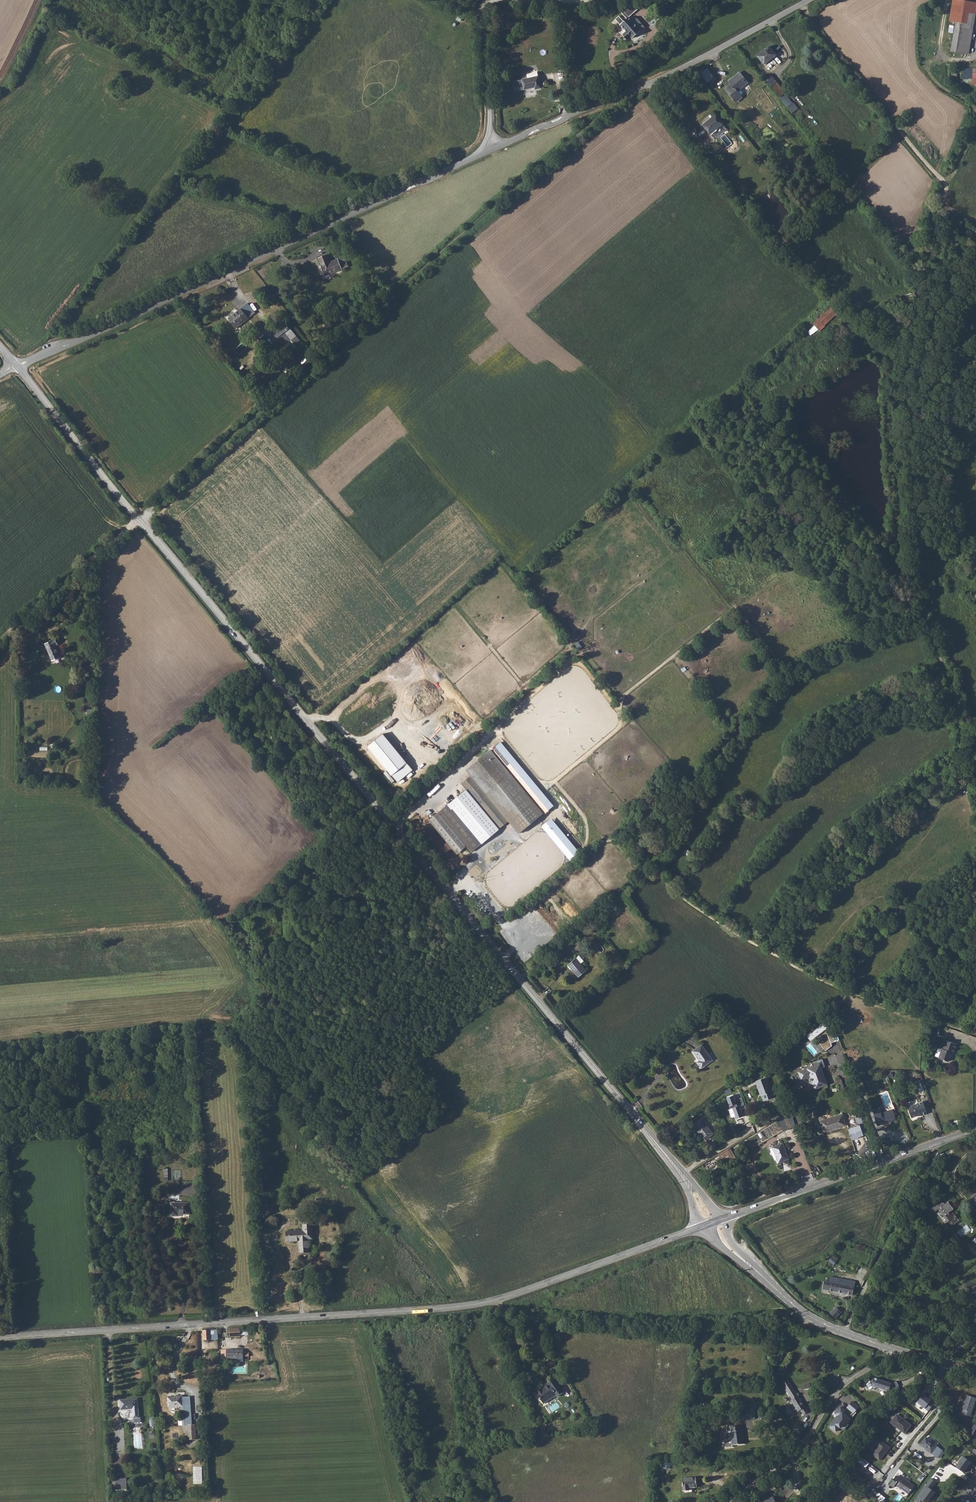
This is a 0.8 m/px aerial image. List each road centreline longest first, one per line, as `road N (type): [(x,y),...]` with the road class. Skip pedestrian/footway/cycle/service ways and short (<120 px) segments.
road 1 (tertiary): [(16,366),(686,1179)]
road 2 (track): [(604,105),(585,130),(0,643)]
road 3 (unclassified): [(16,366),(493,149)]
road 4 (secondary): [(0,1336),(501,1299)]
road 5 (track): [(947,184),(900,357),(927,623)]
road 6 (unclassified): [(493,149),(681,72),(810,0)]
road 7 (track): [(528,1316),(659,1330),(791,1328),(807,1315)]
road 8 (secondary): [(724,1219),(975,1129)]
road 9 (unclassified): [(895,1349),(839,1386),(797,1455),(733,1501)]
road 10 (secondary): [(501,1299),(698,1228)]
road 11 (track): [(975,1037),(796,970)]
road 12 (track): [(646,865),(741,939),(796,970)]
road 13 (track): [(975,781),(927,623)]
road 14 (unclassified): [(493,149),(486,4)]
road 15 (tertiary): [(771,1284),(818,1321),(895,1349)]
road 16 (residential): [(944,1364),(930,1388),(935,1406),(883,1474)]

